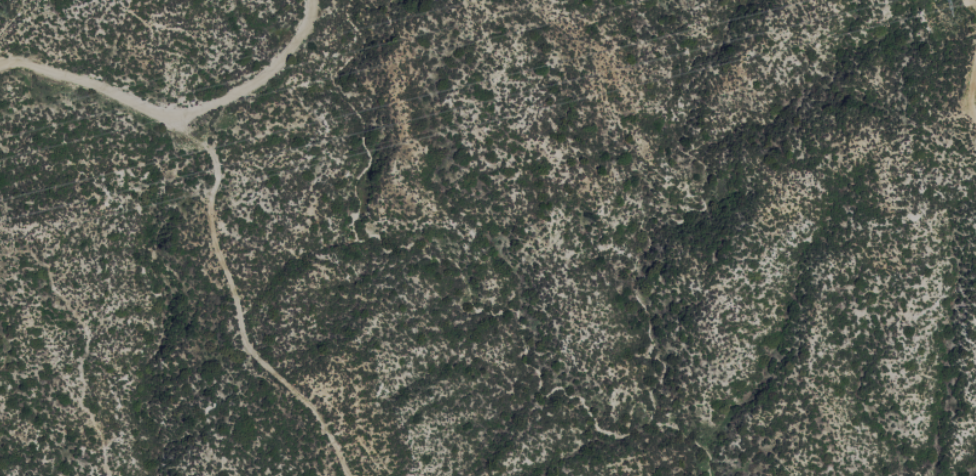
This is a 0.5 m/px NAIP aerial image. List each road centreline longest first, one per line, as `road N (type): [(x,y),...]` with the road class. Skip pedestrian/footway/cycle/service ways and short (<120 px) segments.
road 1 (track): [(0,70),(220,109),(278,0)]

